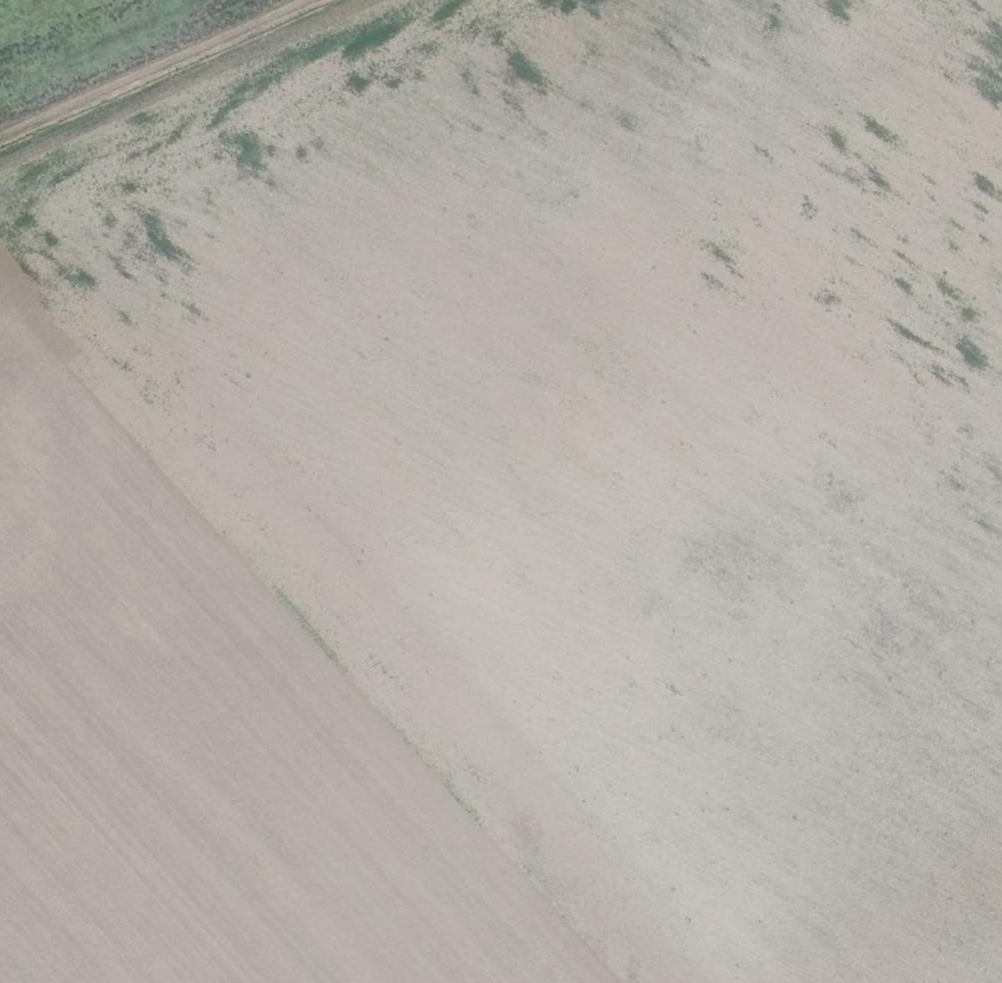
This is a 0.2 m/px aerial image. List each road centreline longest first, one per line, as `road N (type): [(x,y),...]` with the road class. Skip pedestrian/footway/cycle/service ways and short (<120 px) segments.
road 1 (track): [(352,0),(0,153)]

